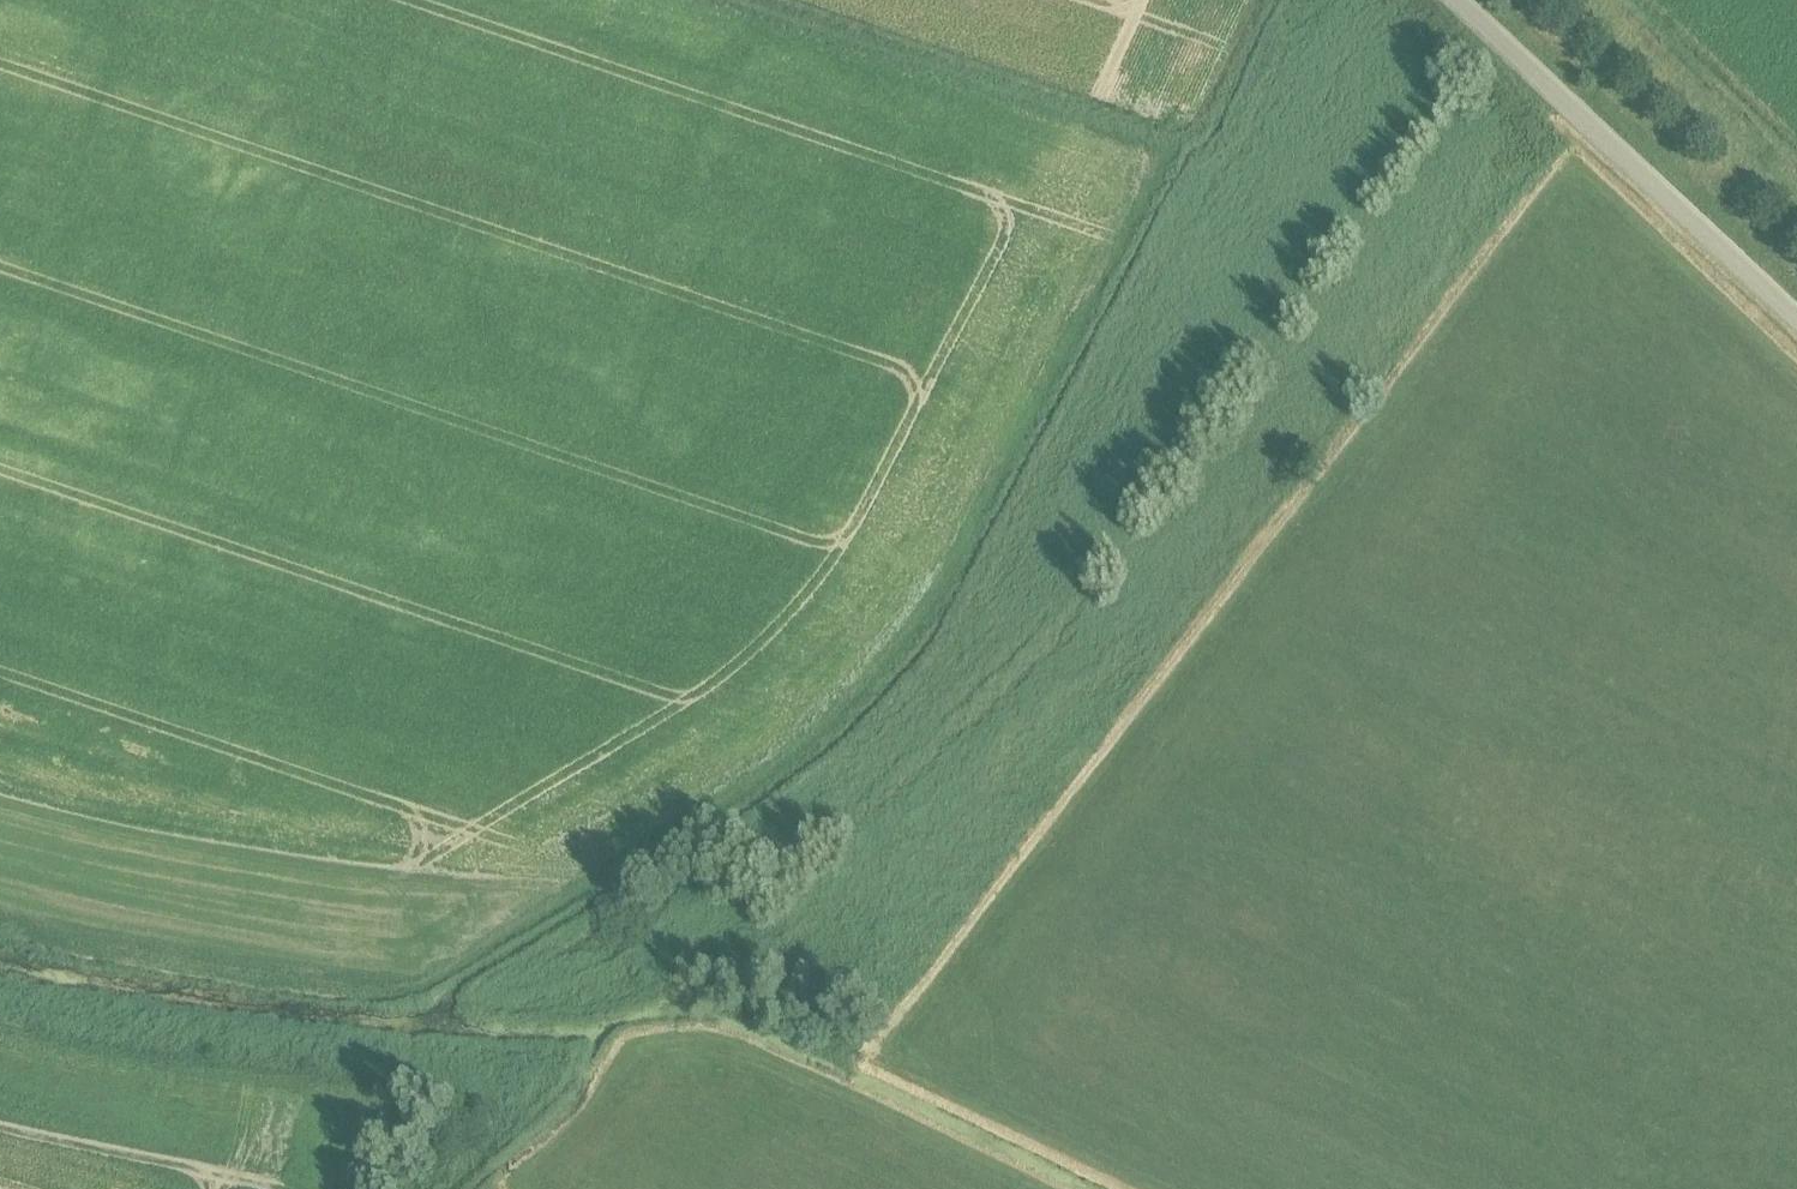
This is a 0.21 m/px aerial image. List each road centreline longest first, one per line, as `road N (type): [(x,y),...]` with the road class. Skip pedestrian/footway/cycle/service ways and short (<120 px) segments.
road 1 (unclassified): [(1796,316),(1459,0)]
road 2 (track): [(1796,189),(1594,0)]

